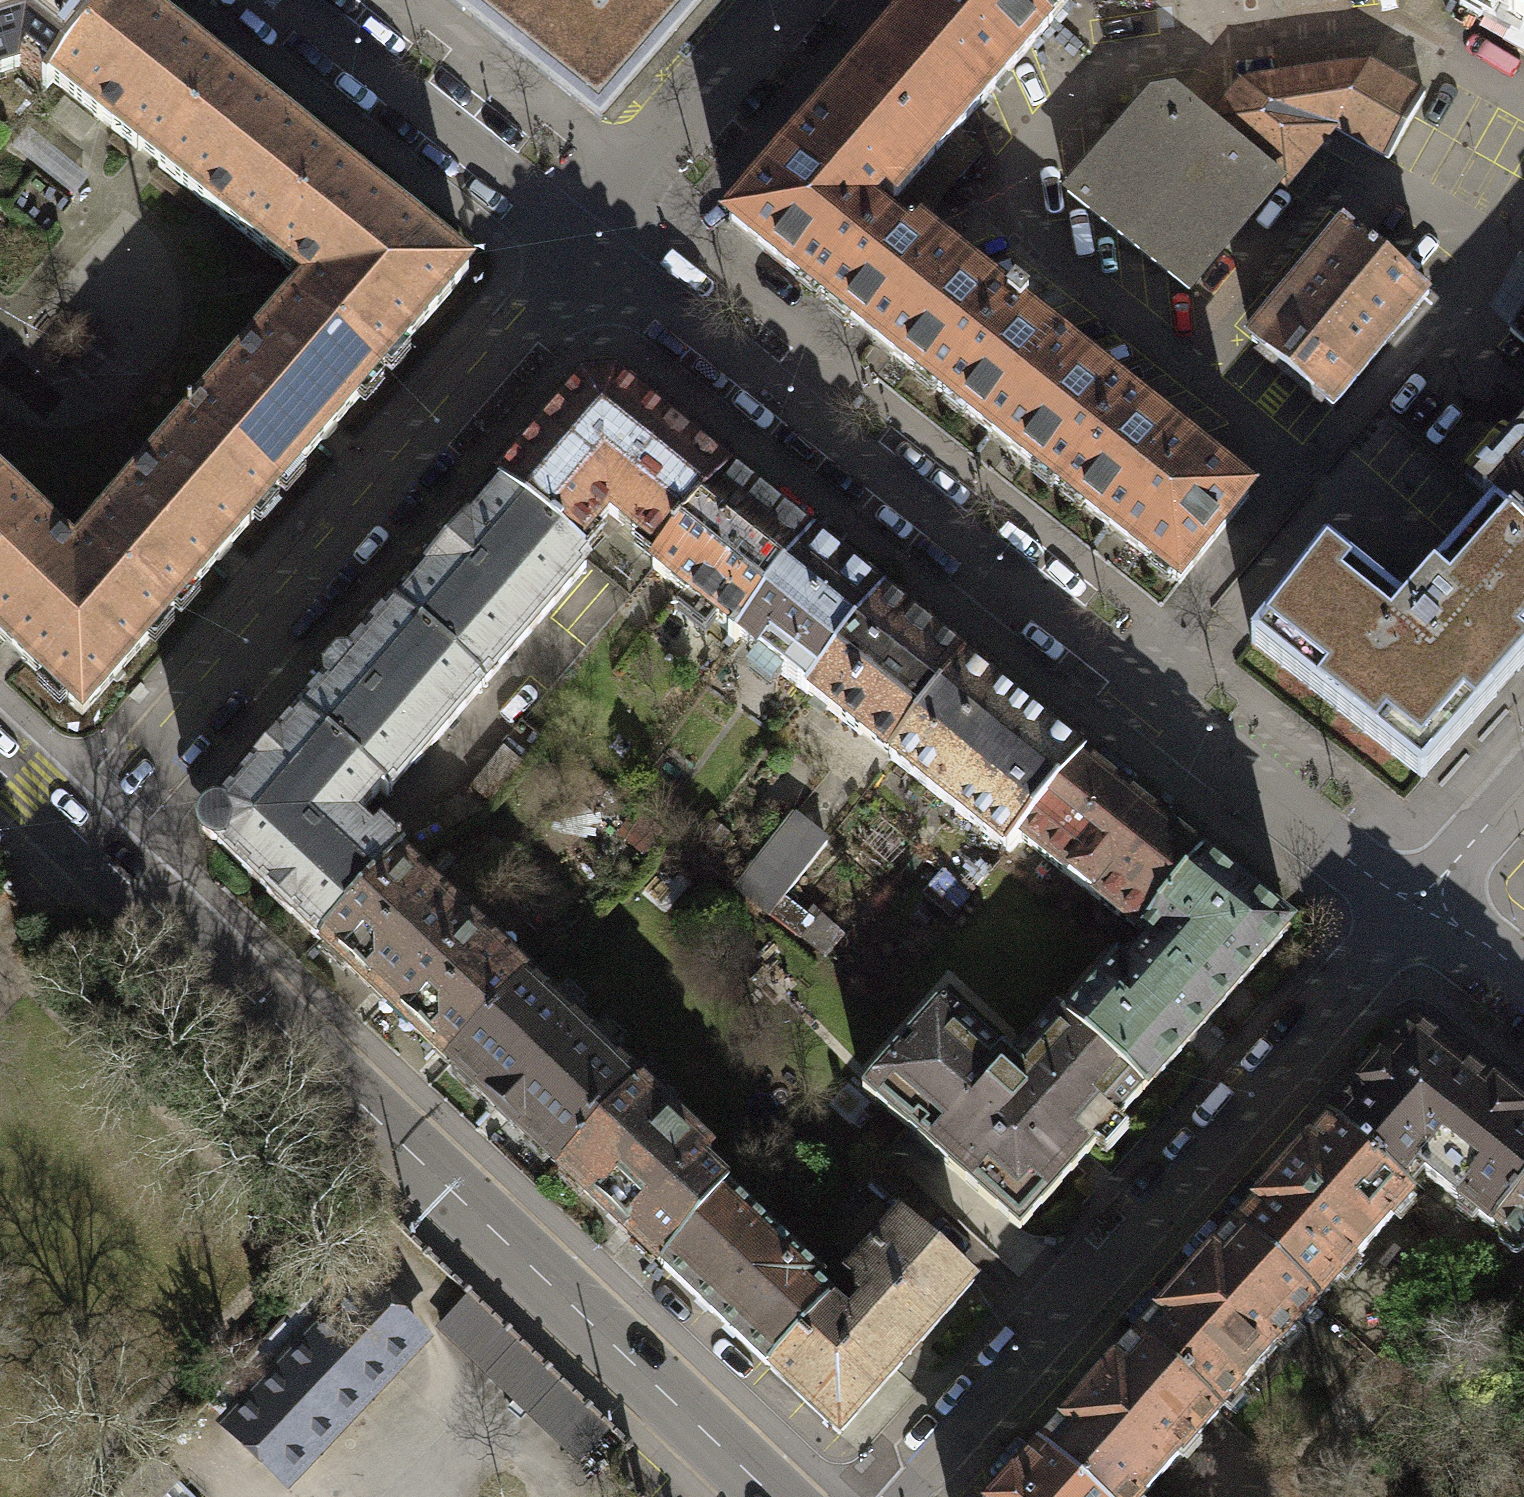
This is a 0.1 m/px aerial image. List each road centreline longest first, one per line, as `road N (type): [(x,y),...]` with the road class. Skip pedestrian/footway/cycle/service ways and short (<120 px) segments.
road 1 (residential): [(1421,905),(1365,869),(592,245)]
road 2 (tertiary): [(772,1496),(78,837)]
road 3 (residential): [(1421,905),(891,1496)]
road 4 (residential): [(78,837),(592,245)]
road 5 (residential): [(592,245),(273,0)]
road 6 (residential): [(592,245),(803,0)]
road 7 (residential): [(1421,905),(1523,788)]
road 8 (residential): [(1523,986),(1421,905)]

